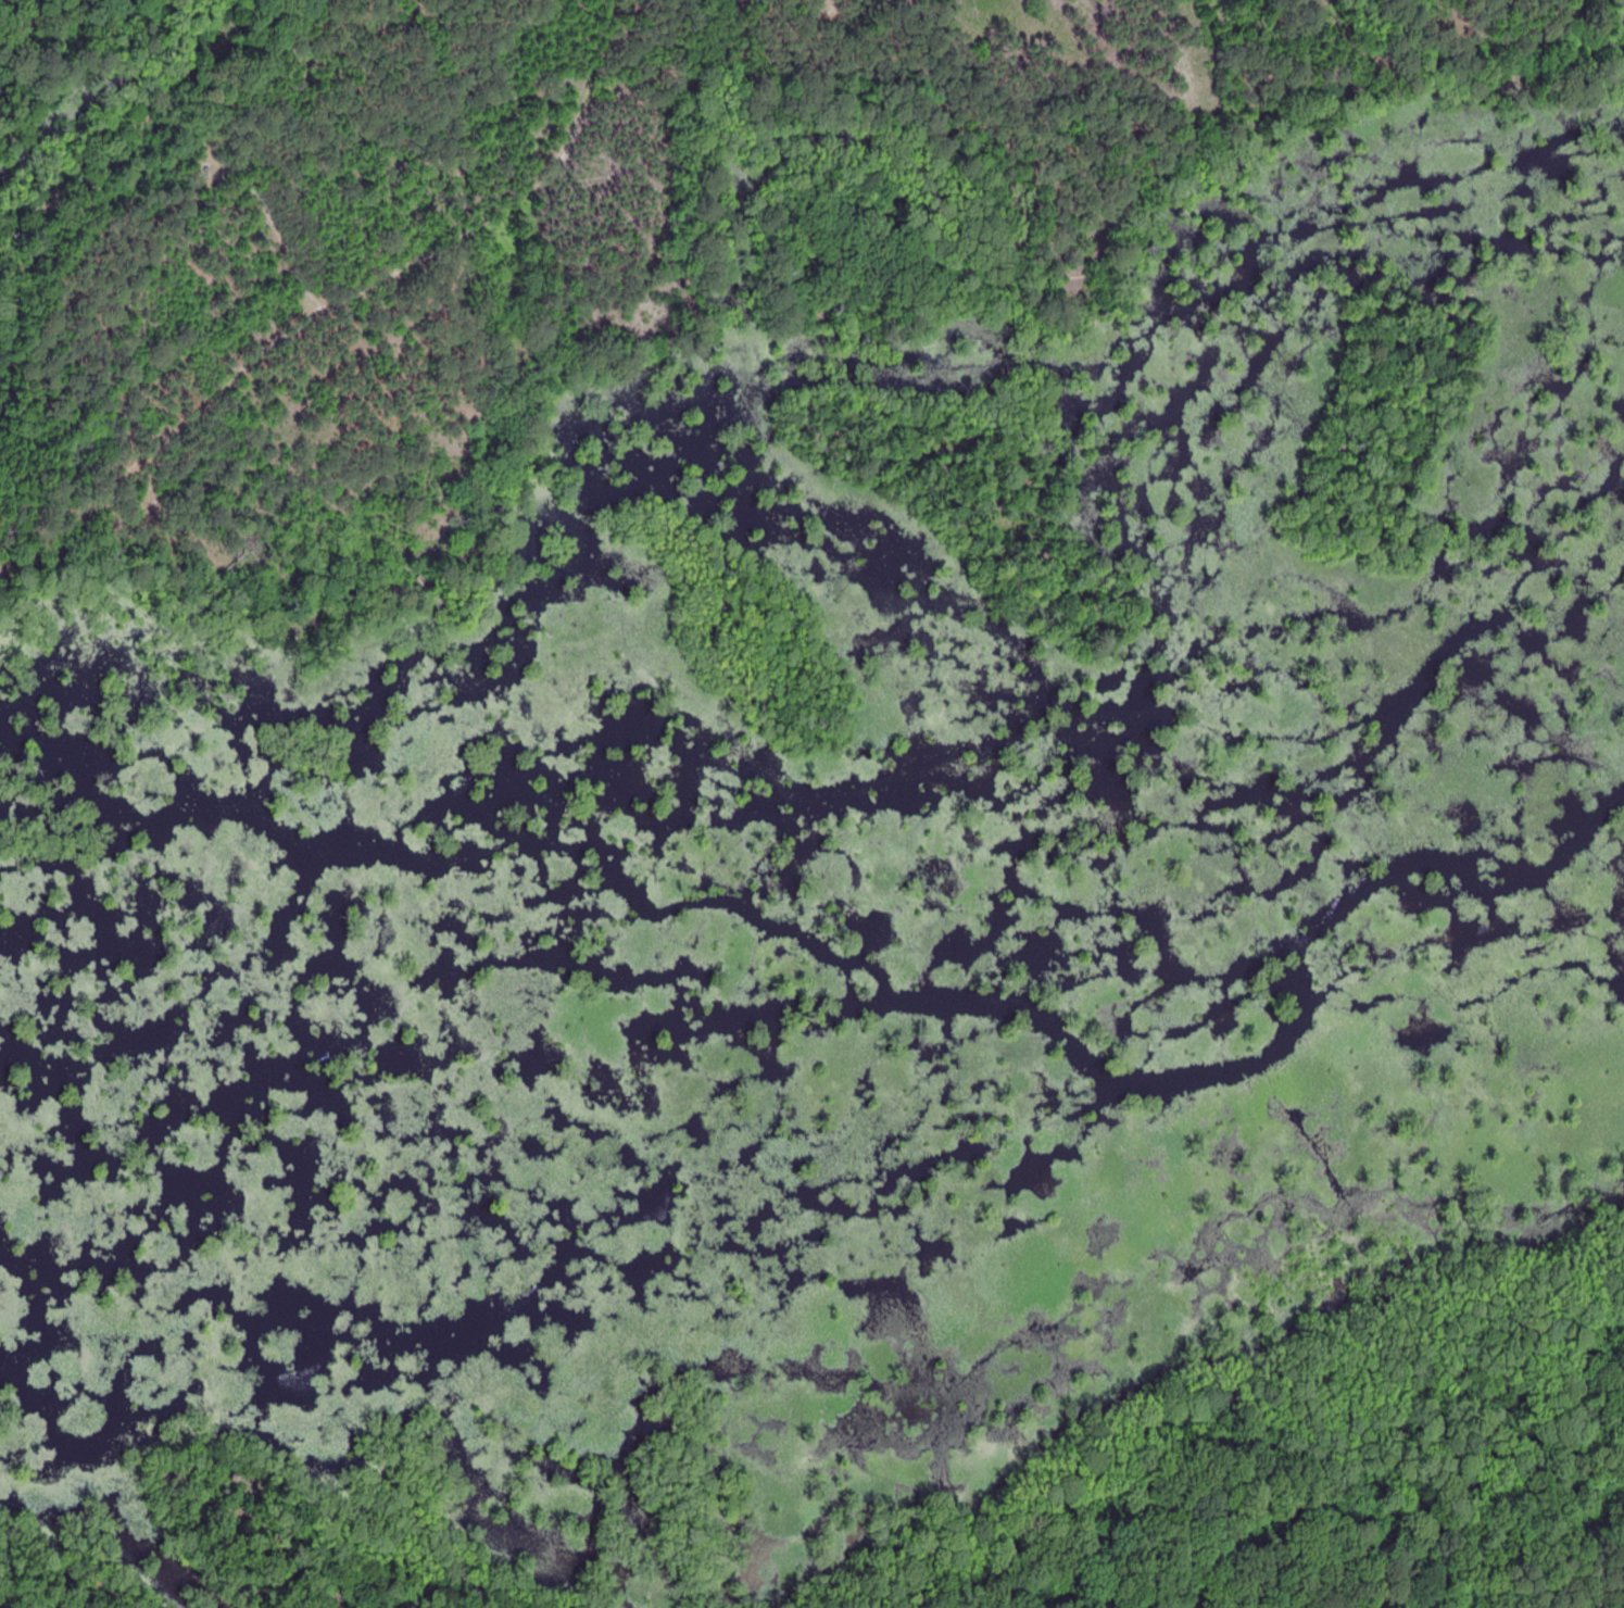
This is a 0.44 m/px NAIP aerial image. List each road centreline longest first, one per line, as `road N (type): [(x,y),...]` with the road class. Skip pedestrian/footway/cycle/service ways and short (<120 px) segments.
road 1 (track): [(0,572),(290,338),(495,221),(547,180),(740,0)]

